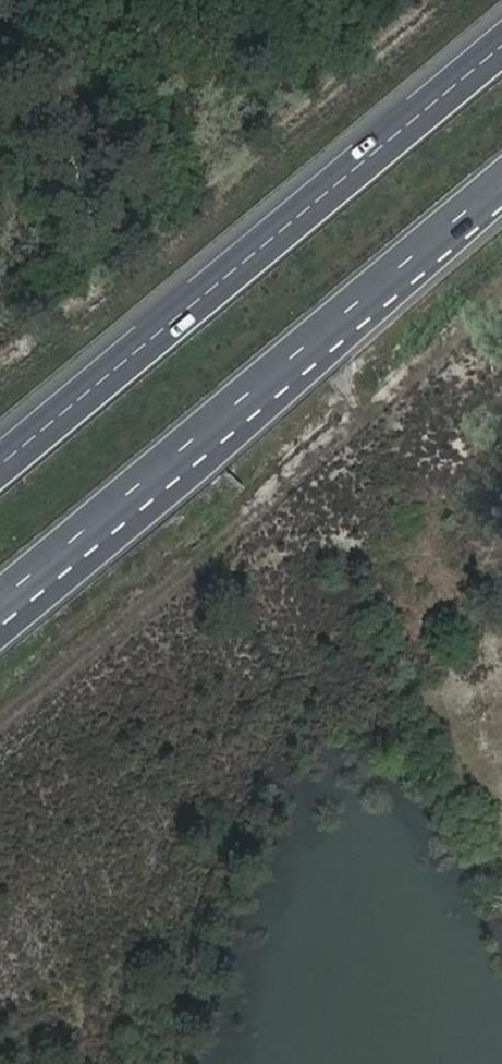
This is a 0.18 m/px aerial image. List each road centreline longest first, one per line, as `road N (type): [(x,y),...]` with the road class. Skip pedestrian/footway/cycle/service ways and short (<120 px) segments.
road 1 (motorway): [(0,627),(501,192)]
road 2 (motorway): [(501,36),(0,454)]
road 3 (motorway): [(0,596),(501,187)]

